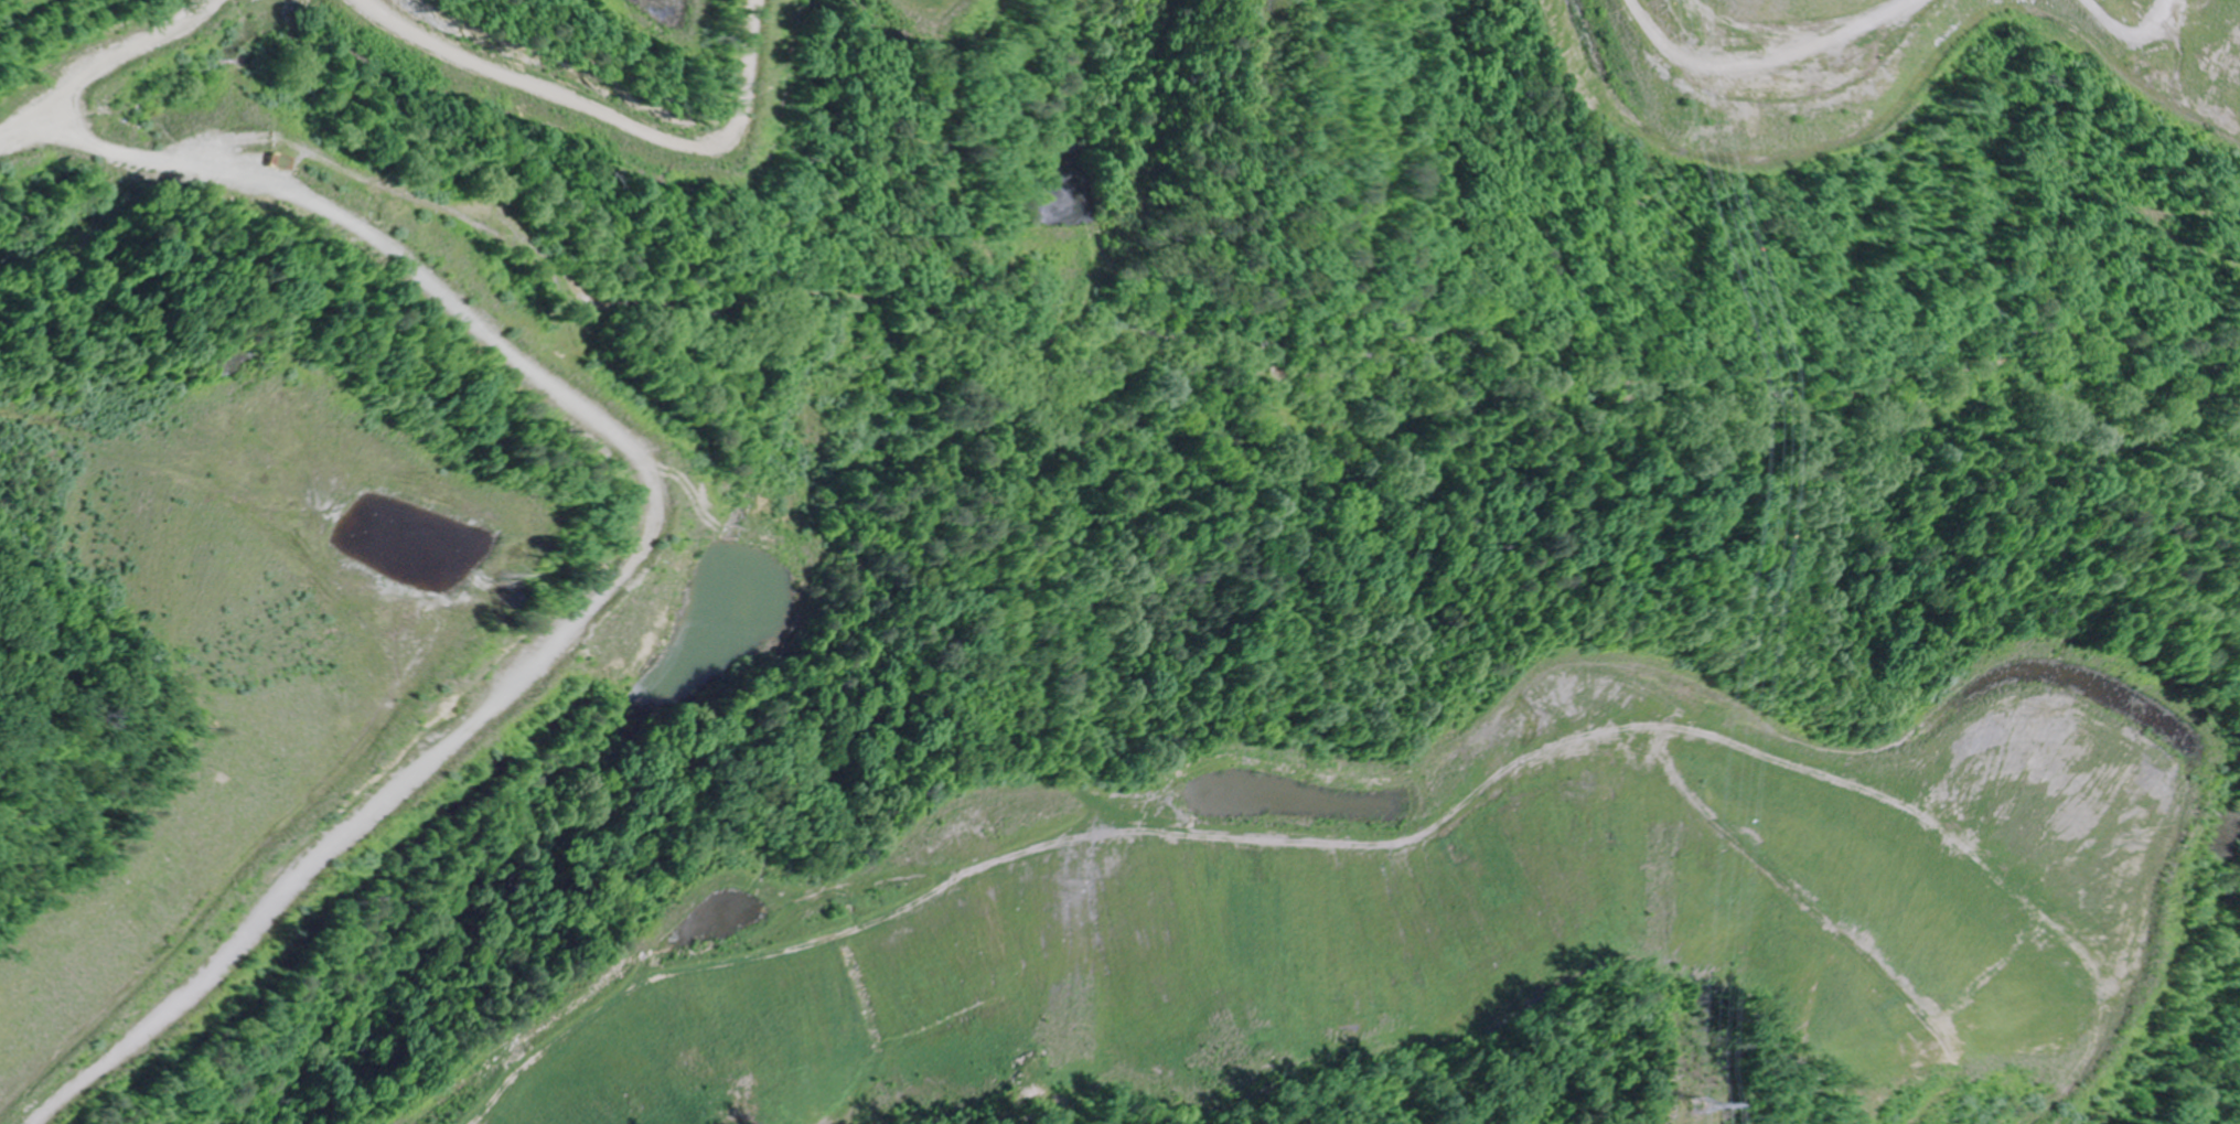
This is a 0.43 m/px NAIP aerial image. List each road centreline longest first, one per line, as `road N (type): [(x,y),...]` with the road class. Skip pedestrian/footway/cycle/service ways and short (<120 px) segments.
road 1 (residential): [(0,116),(76,90),(178,143),(324,182),(580,333),(885,456),(1052,426),(1196,327),(1376,277),(1652,347),(1887,331),(2019,296),(2100,300),(2239,366)]

